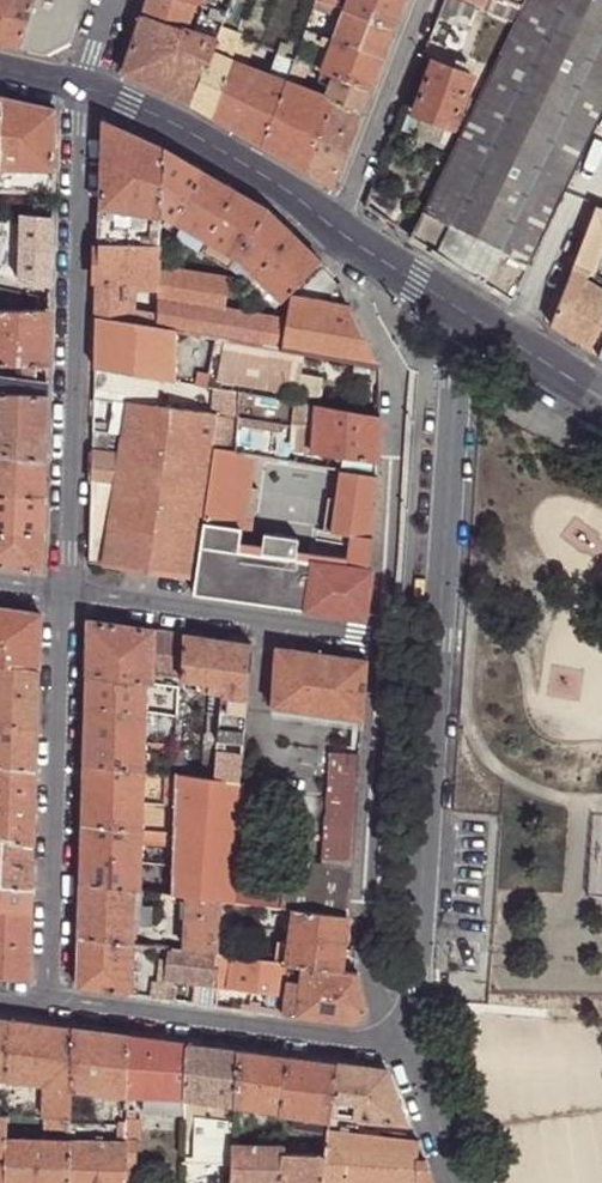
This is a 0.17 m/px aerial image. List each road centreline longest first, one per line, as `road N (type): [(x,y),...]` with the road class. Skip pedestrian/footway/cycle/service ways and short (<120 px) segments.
road 1 (unclassified): [(459,306),(412,994),(421,1055)]
road 2 (residential): [(81,87),(70,594)]
road 3 (unclassified): [(380,636),(366,953),(378,996),(421,1055)]
road 4 (residential): [(70,594),(57,1014)]
road 5 (unclassified): [(364,243),(361,306),(394,372),(380,636)]
road 6 (residential): [(421,1055),(57,1014)]
road 7 (residential): [(70,594),(380,636)]
road 8 (tertiary): [(81,87),(233,157),(339,227)]
road 9 (residential): [(339,227),(423,0)]
road 10 (tertiary): [(459,306),(601,397)]
road 11 (unclassified): [(421,1055),(450,1182)]

